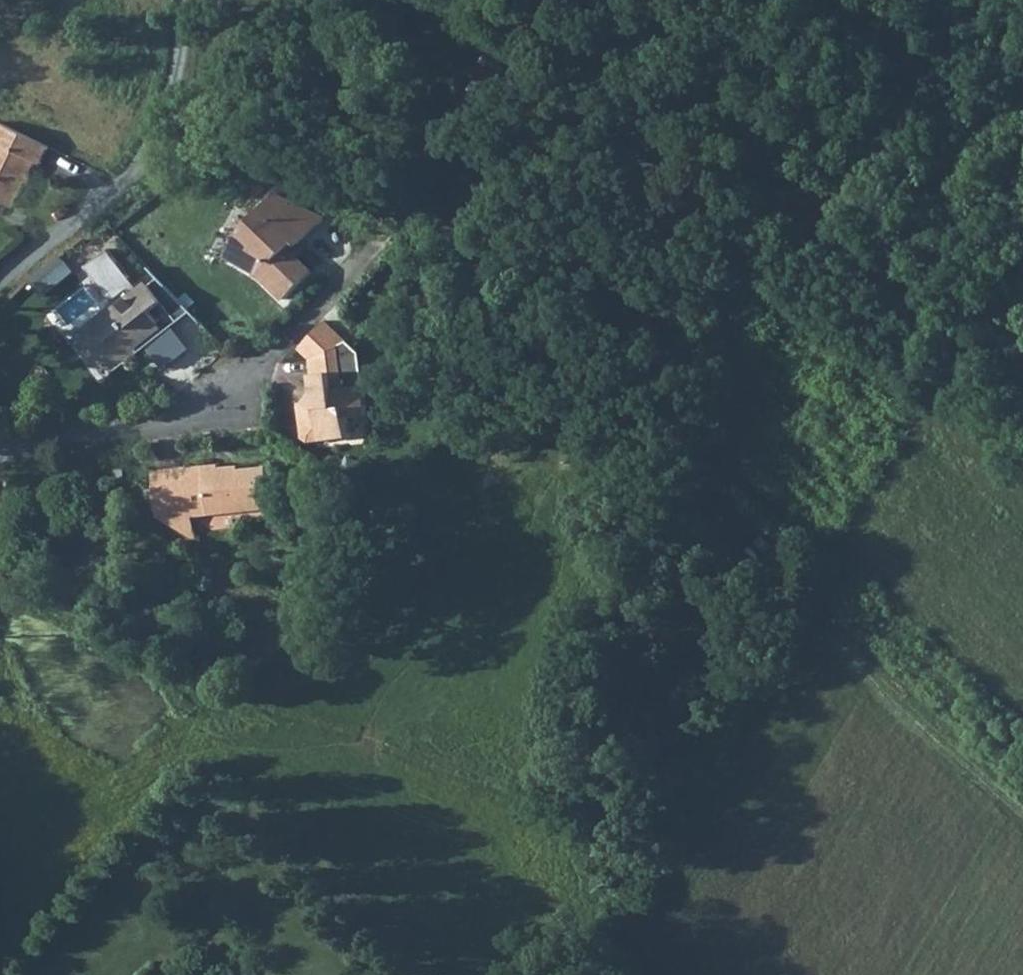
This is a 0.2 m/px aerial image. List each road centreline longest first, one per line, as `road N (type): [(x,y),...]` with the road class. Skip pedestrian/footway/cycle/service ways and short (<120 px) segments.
road 1 (track): [(0,274),(10,257),(135,163),(181,68),(186,0)]
road 2 (unclassified): [(0,444),(179,419),(251,374)]

